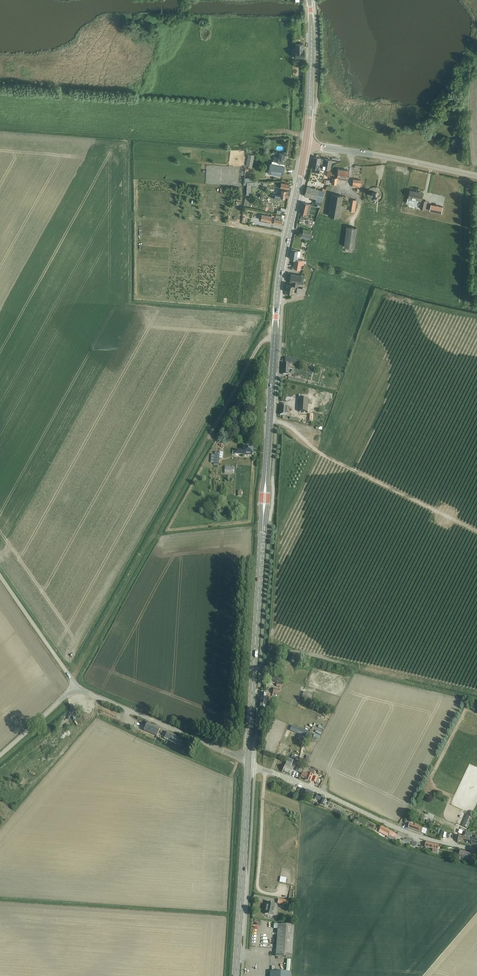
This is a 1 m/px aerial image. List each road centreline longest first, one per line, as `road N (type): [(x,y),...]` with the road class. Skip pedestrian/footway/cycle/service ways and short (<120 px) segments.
road 1 (secondary): [(249,761),(277,297),(305,146)]
road 2 (track): [(275,339),(258,346),(73,681)]
road 3 (unclassified): [(476,850),(394,827),(249,761)]
road 4 (secondary): [(235,975),(249,761)]
road 5 (unclassified): [(249,761),(75,684)]
road 6 (tertiary): [(305,146),(476,176)]
road 7 (secondary): [(305,146),(310,0)]
road 8 (unclassified): [(75,684),(0,576)]

